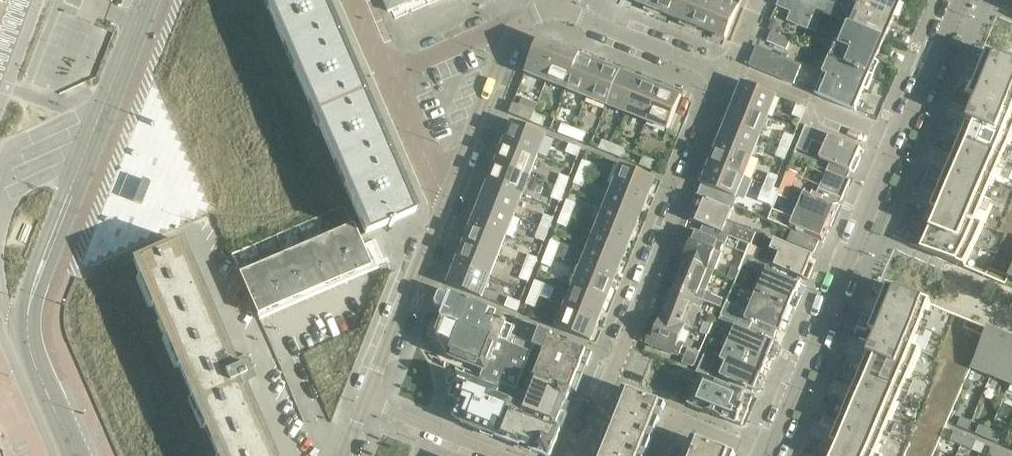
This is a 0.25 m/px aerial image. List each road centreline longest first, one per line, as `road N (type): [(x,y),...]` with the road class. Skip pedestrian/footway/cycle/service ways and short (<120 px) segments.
road 1 (residential): [(769,455),(963,0)]
road 2 (secondary): [(74,455),(32,357),(29,308),(146,0)]
road 3 (residential): [(578,455),(733,73)]
road 4 (residential): [(446,207),(366,400)]
road 5 (residential): [(524,17),(446,207)]
road 6 (residential): [(733,73),(588,12)]
road 7 (residential): [(366,400),(504,455)]
road 8 (residential): [(390,79),(524,17)]
road 9 (residential): [(446,207),(390,79)]

